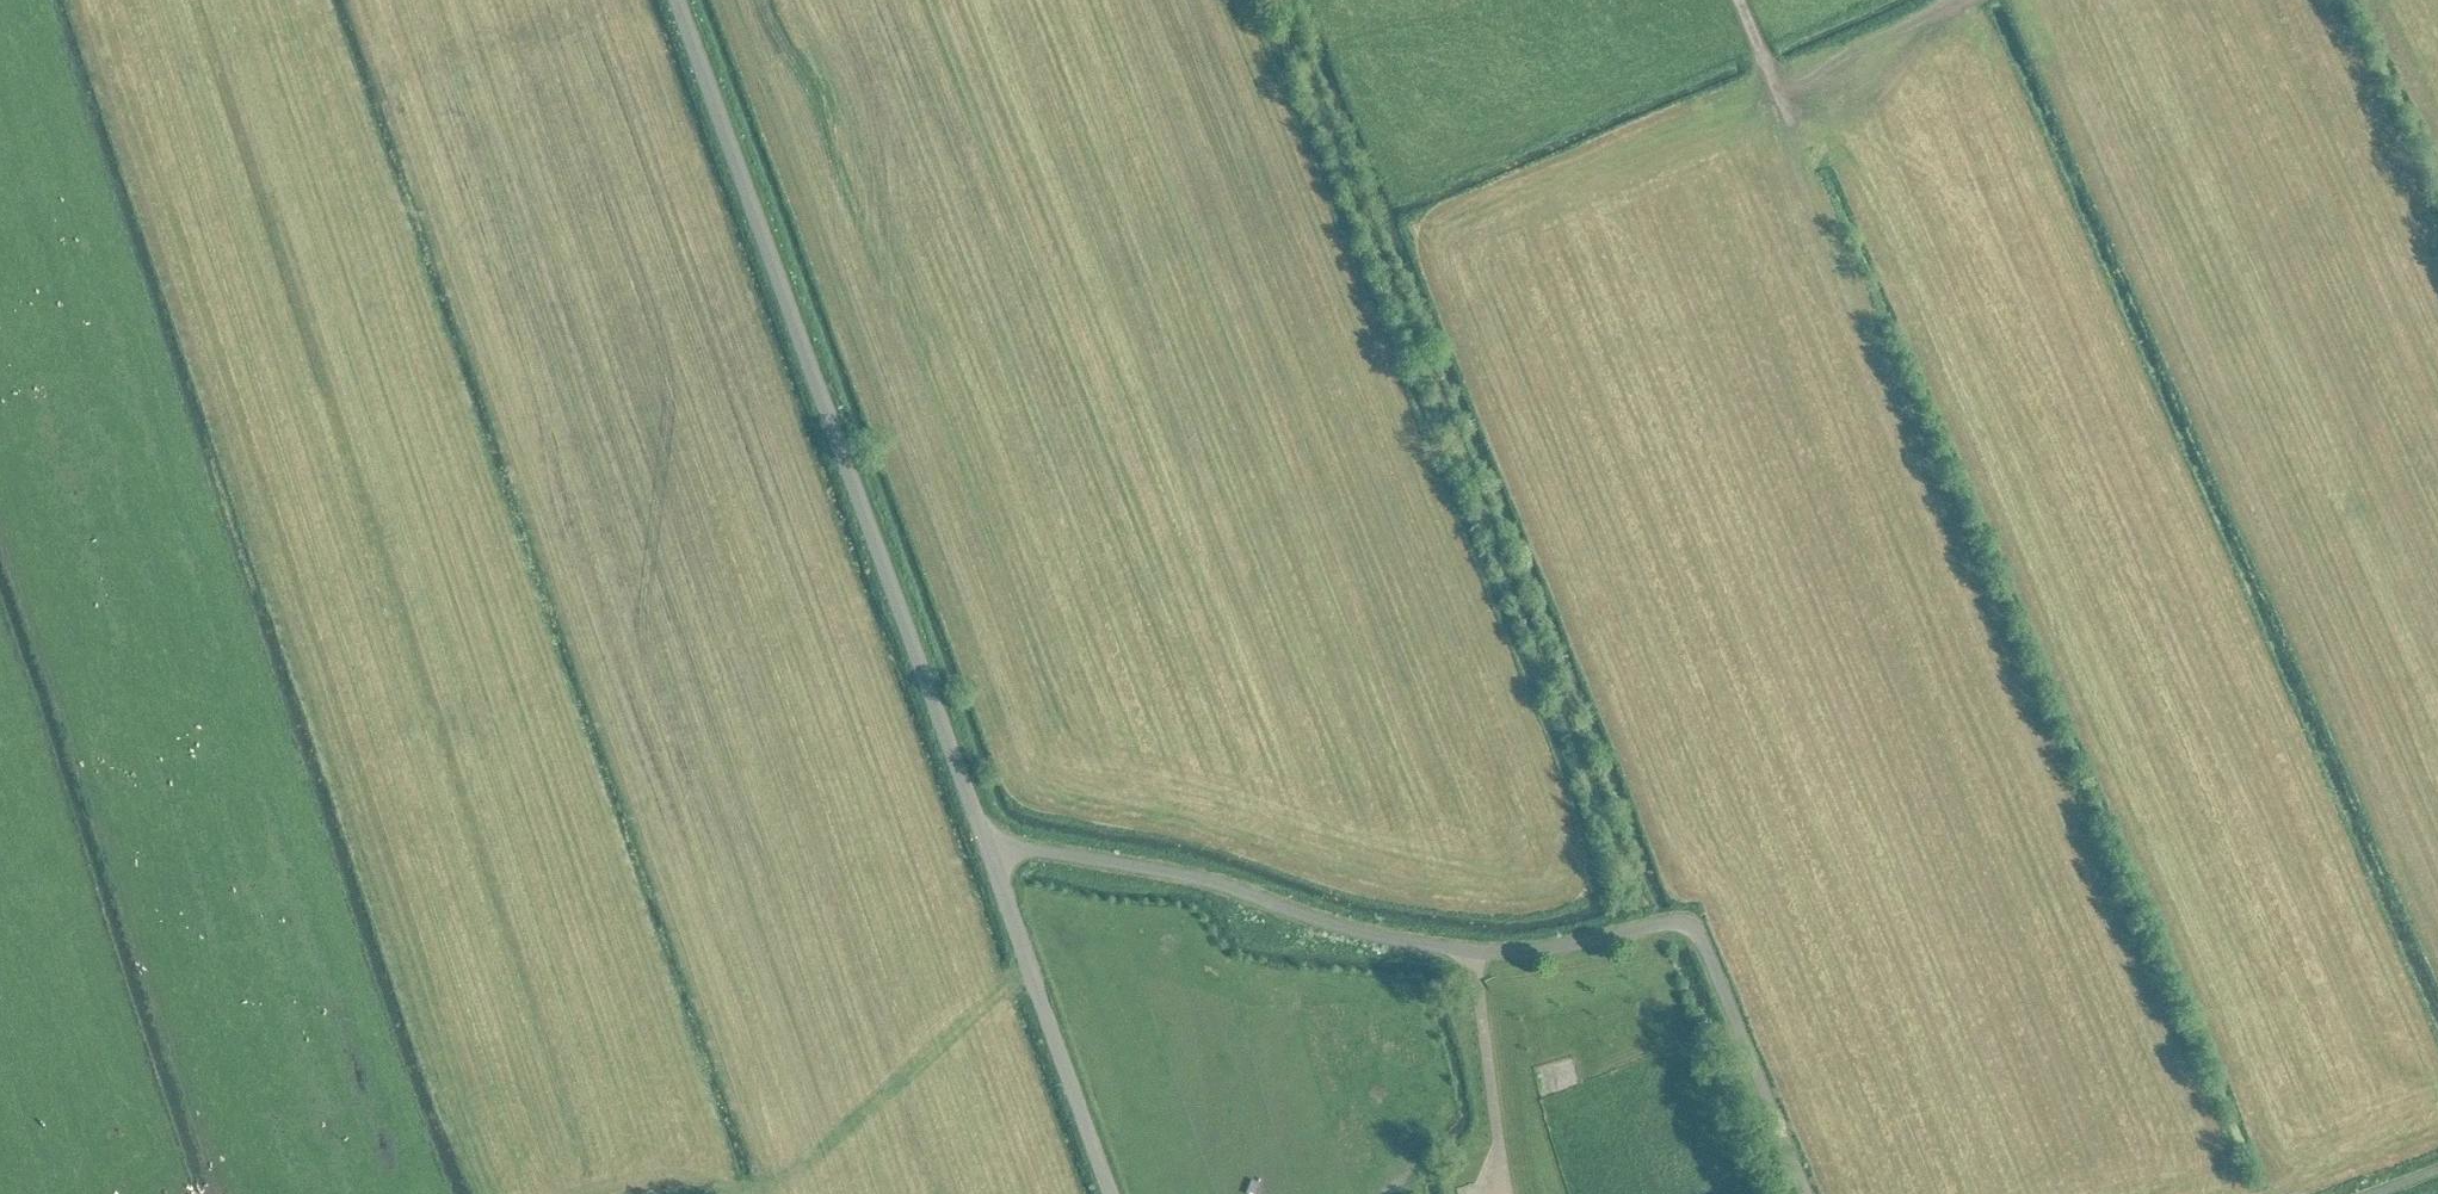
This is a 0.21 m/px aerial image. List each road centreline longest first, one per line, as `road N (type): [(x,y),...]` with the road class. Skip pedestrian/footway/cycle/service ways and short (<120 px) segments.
road 1 (unclassified): [(1807,1193),(1699,935),(1624,932),(1582,943),(1432,950),(1105,863),(992,862)]
road 2 (unclassified): [(992,862),(677,0)]
road 3 (unclassified): [(1111,1193),(992,862)]

